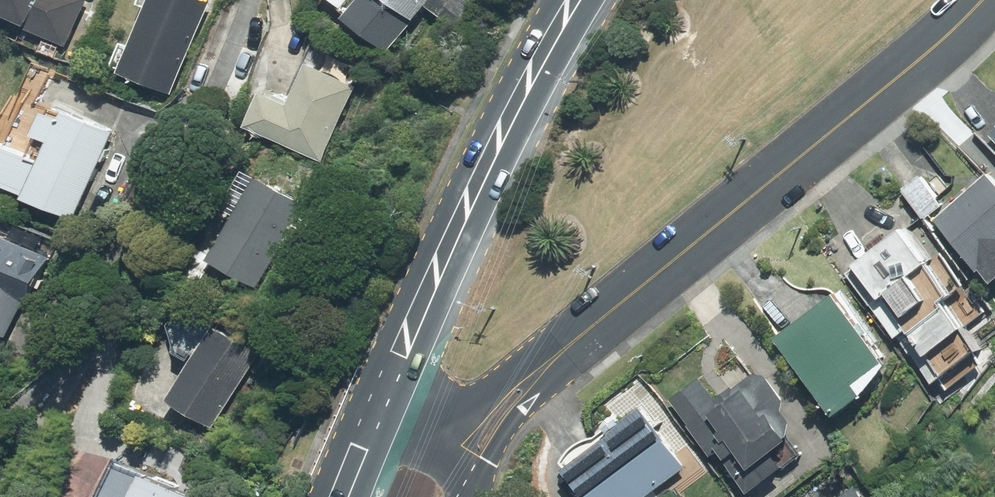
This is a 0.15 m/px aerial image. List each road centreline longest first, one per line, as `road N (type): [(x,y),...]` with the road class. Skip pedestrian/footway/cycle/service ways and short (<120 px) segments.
road 1 (tertiary): [(583,333),(985,0)]
road 2 (secondary): [(372,420),(585,0)]
road 3 (residential): [(256,0),(89,395)]
road 4 (tertiary): [(583,333),(465,481)]
road 5 (tertiary): [(423,434),(583,333)]

